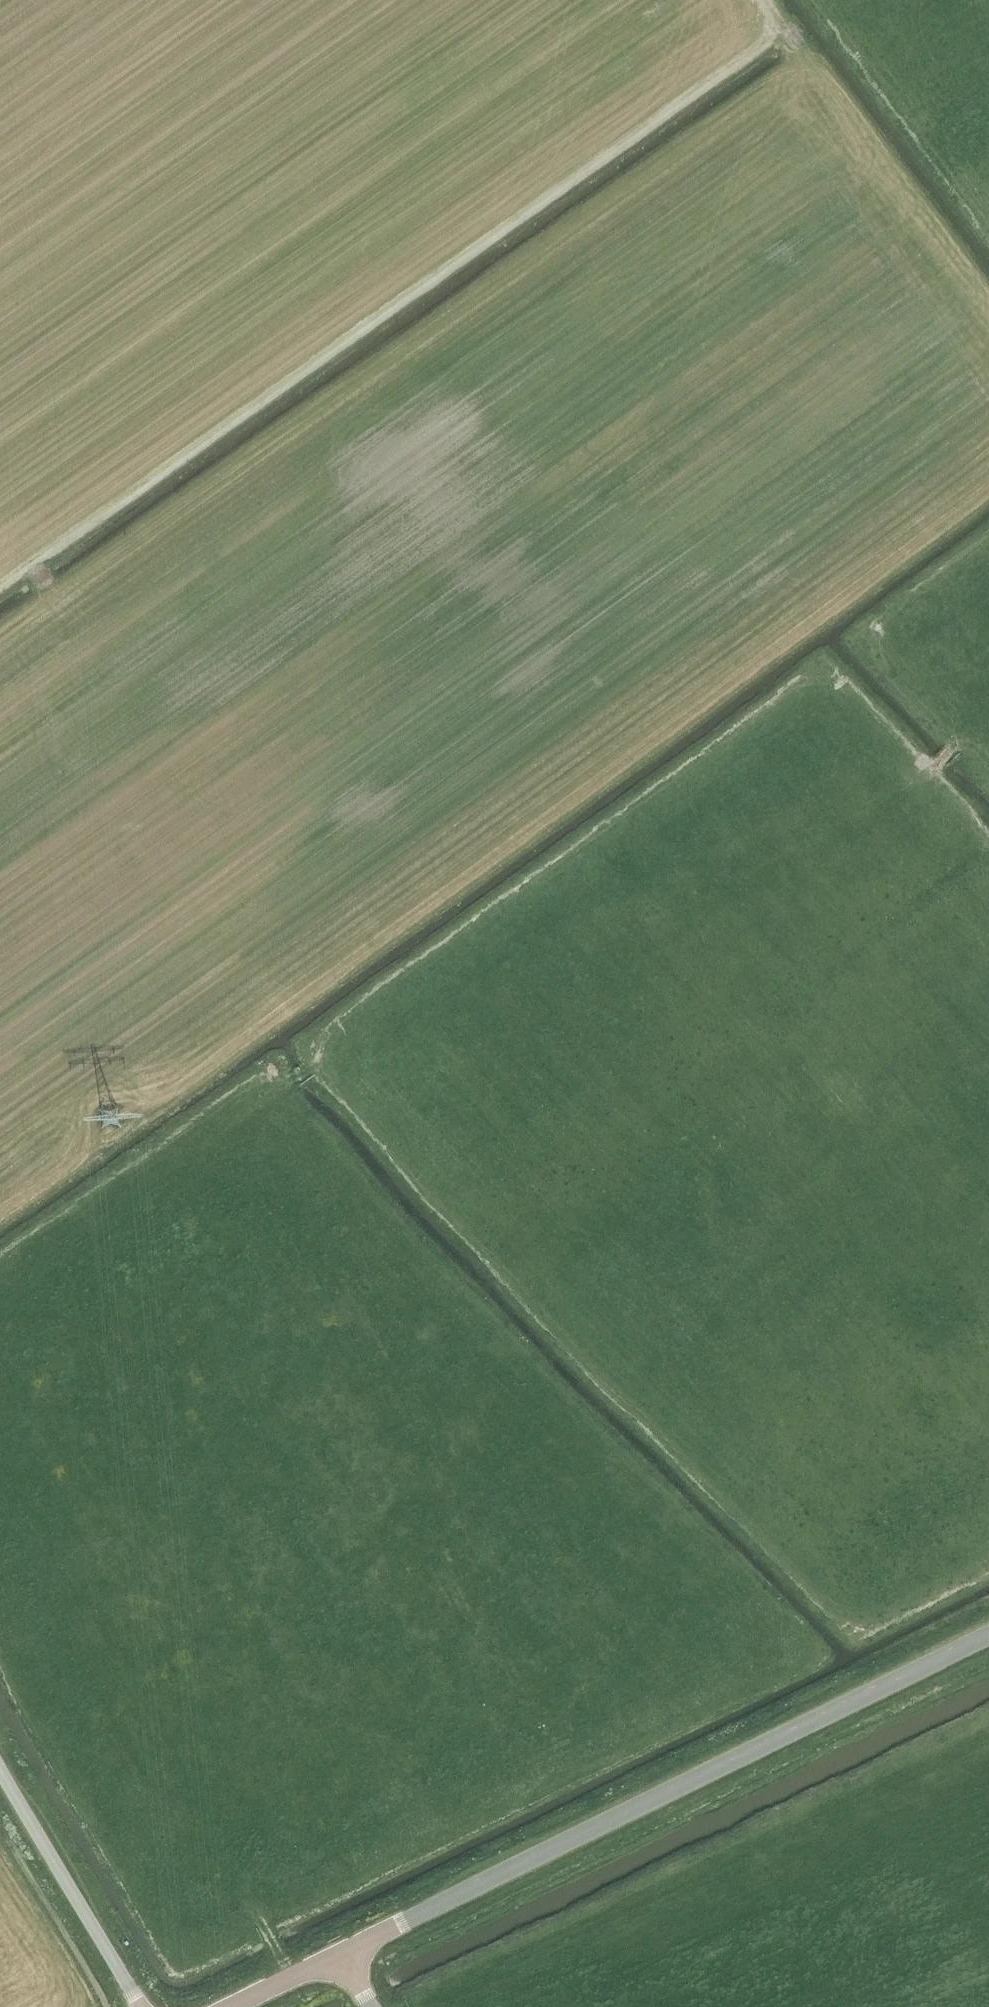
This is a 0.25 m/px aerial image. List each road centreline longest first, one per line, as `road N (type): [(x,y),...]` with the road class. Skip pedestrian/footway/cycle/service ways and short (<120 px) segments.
road 1 (tertiary): [(231,2006),(988,1635)]
road 2 (unclassified): [(141,2006),(0,1768)]

